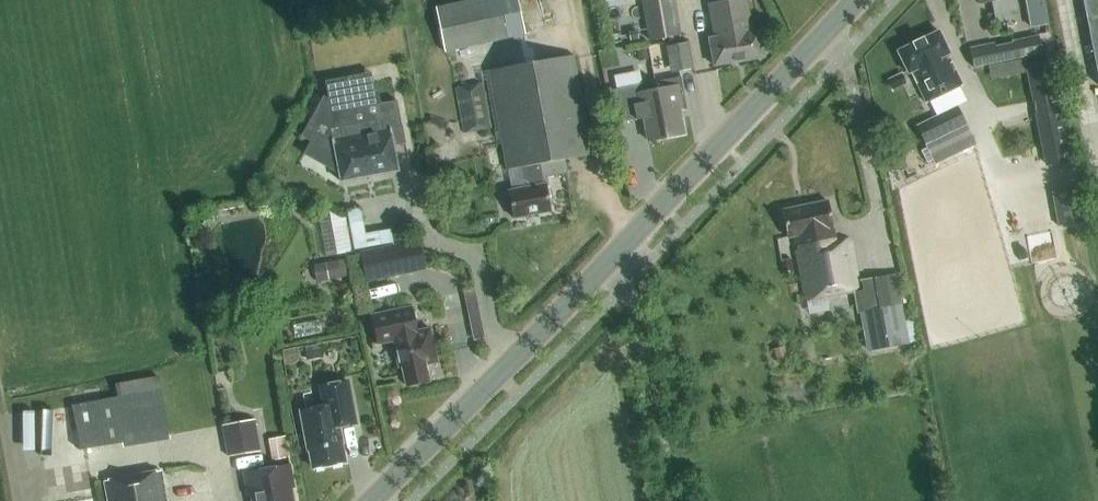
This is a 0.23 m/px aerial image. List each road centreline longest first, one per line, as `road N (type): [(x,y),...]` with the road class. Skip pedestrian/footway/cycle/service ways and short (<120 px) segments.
road 1 (tertiary): [(615,256),(861,0)]
road 2 (tertiary): [(371,500),(615,256)]
road 3 (unclassified): [(672,500),(639,326),(615,256)]
road 4 (track): [(1063,0),(1097,208)]

